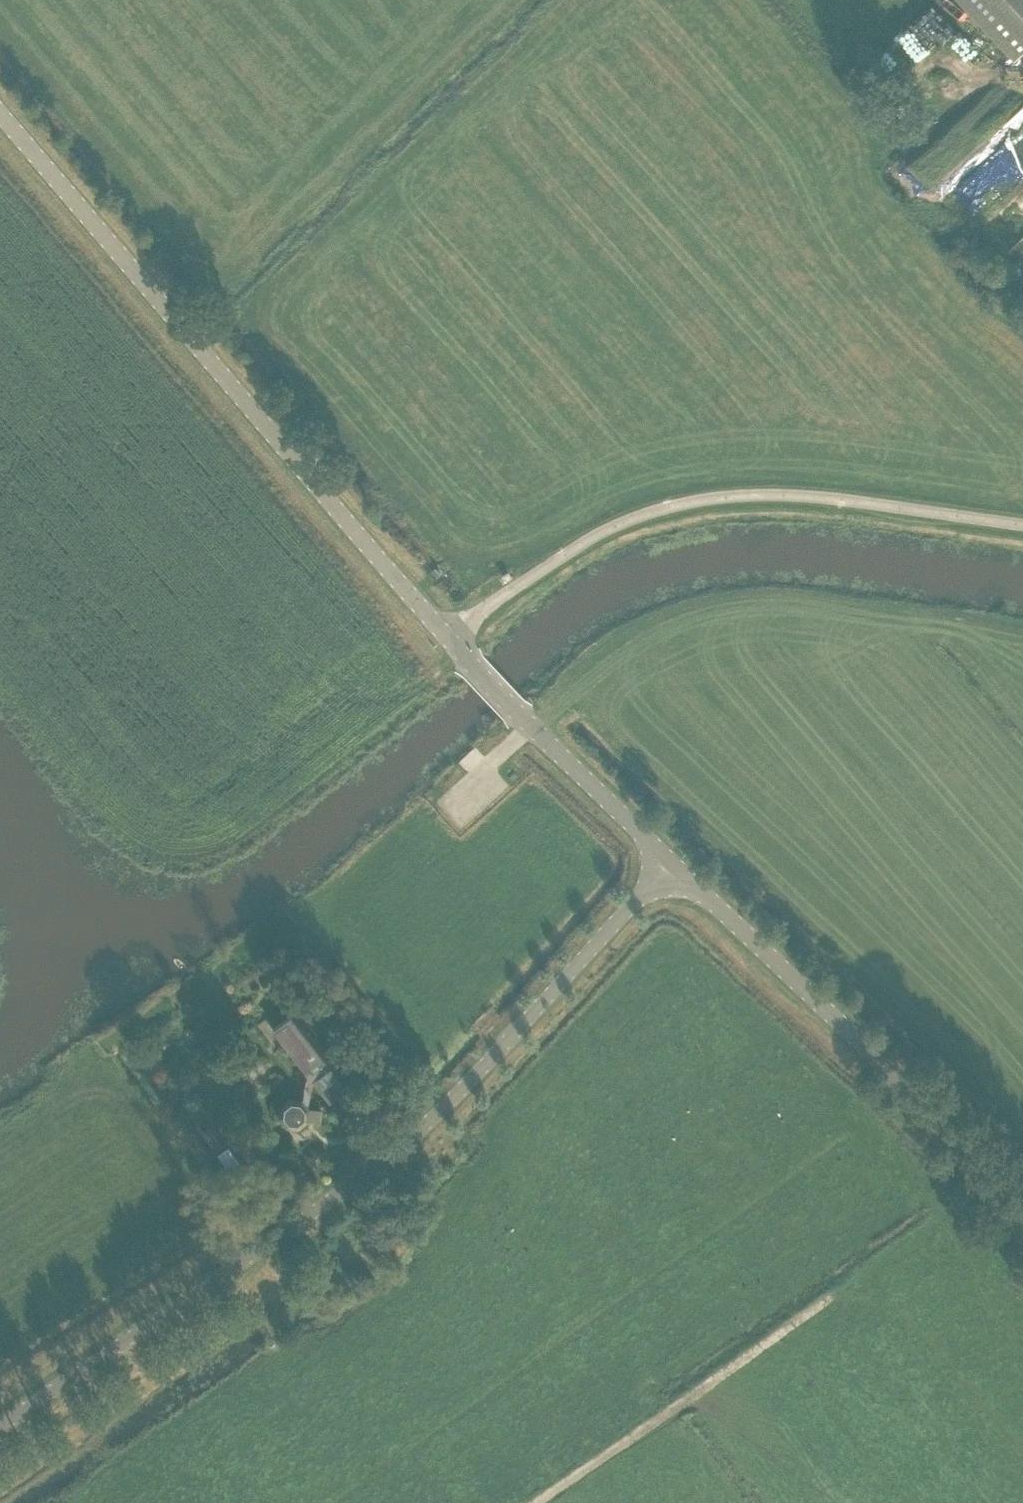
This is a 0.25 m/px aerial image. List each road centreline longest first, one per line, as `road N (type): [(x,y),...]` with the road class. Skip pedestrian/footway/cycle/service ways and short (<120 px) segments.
road 1 (unclassified): [(670,871),(521,719),(0,123)]
road 2 (unclassified): [(0,1420),(416,1135),(670,871)]
road 3 (unclassified): [(1022,1202),(918,1092),(670,871)]

